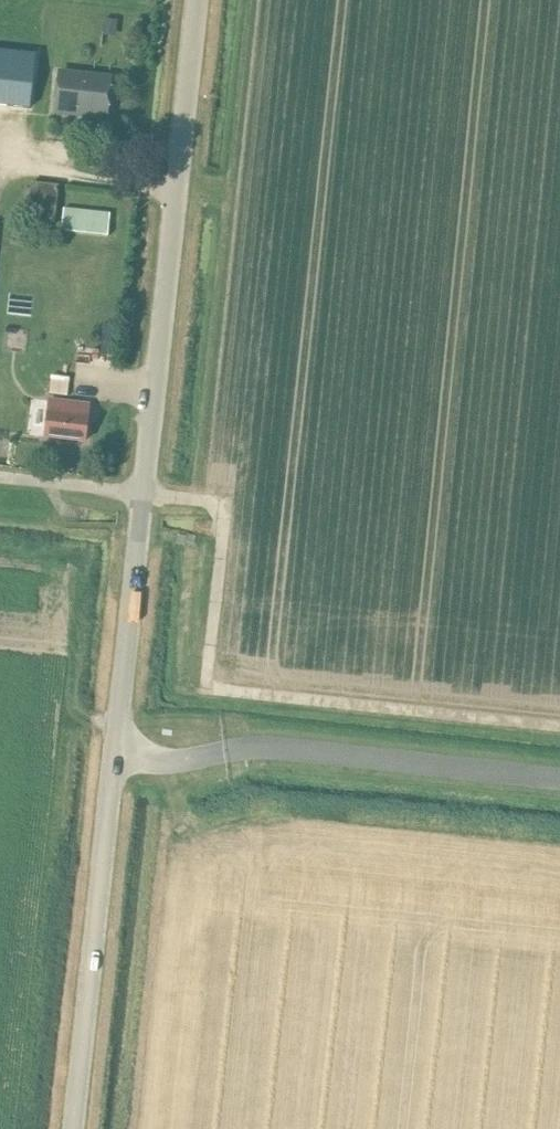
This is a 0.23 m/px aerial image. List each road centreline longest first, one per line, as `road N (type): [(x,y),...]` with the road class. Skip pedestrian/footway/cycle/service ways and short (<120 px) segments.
road 1 (unclassified): [(72,1128),(196,0)]
road 2 (track): [(142,495),(226,504),(206,689),(559,727)]
road 3 (track): [(0,551),(82,560),(65,720),(117,726)]

